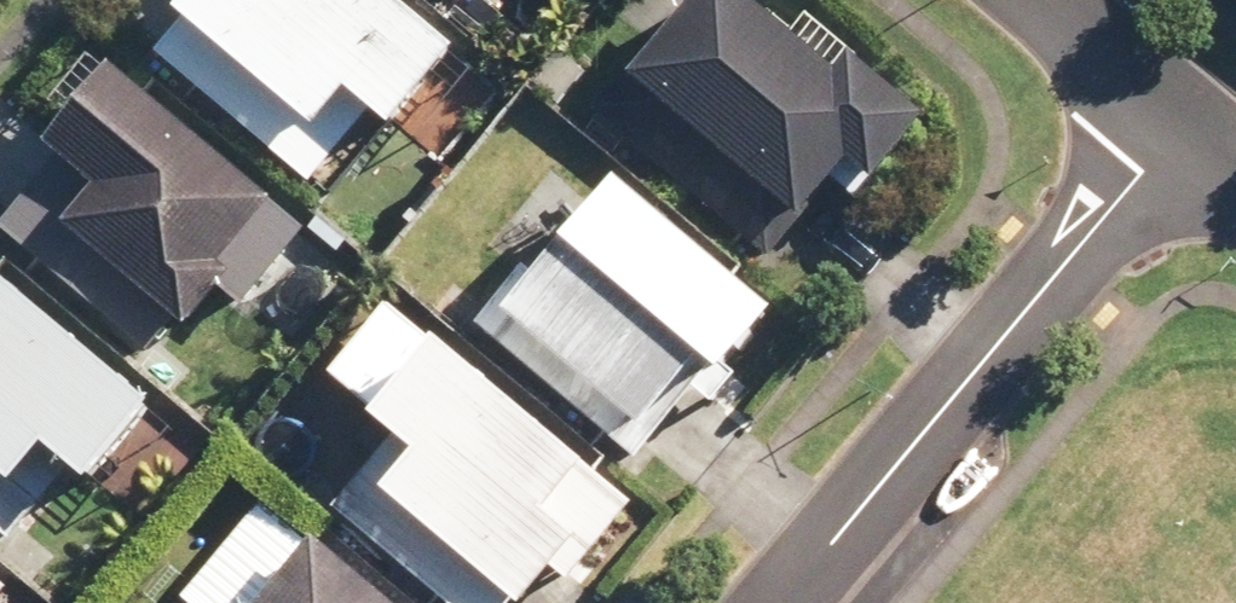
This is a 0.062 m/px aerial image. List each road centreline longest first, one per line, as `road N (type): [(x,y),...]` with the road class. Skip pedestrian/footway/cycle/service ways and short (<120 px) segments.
road 1 (residential): [(787,602),(1185,122)]
road 2 (residential): [(1185,122),(1041,0)]

